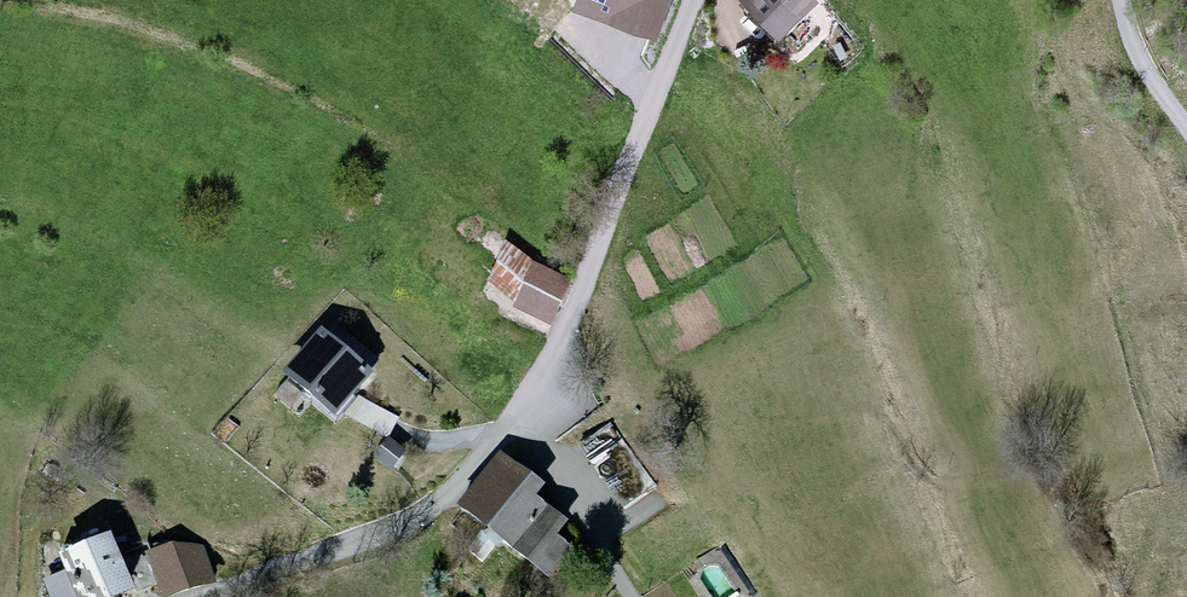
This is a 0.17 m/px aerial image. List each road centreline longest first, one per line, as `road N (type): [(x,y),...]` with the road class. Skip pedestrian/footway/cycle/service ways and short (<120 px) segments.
road 1 (unclassified): [(693,0),(551,363),(511,416),(462,476),(420,511),(207,596)]
road 2 (unclassified): [(1186,126),(1129,37),(1121,0)]

